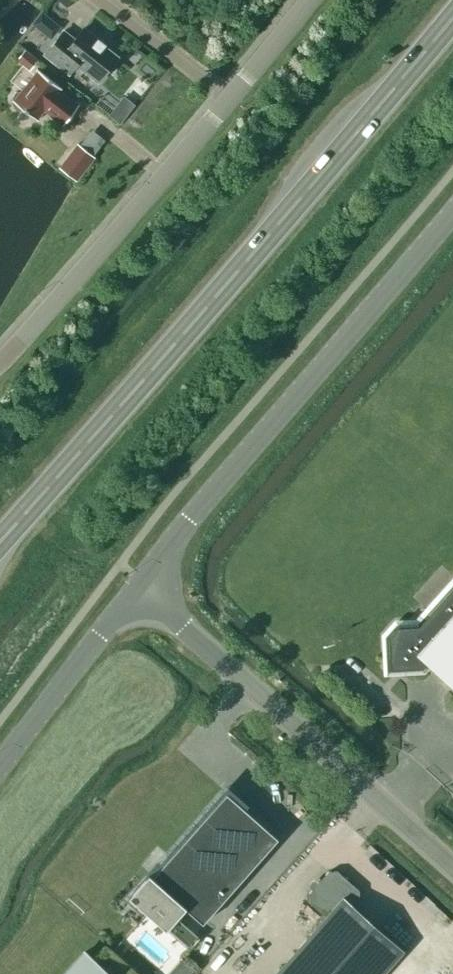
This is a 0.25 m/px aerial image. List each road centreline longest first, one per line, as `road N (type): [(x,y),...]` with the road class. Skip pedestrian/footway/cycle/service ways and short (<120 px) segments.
road 1 (trunk): [(0,540),(452,15)]
road 2 (unclassified): [(452,209),(142,580)]
road 3 (unclassified): [(452,870),(207,649),(142,580)]
road 4 (unclassified): [(0,361),(228,99)]
road 5 (unclassified): [(142,580),(0,767)]
road 6 (residential): [(228,99),(102,0)]
road 7 (unclassified): [(228,99),(305,0)]

